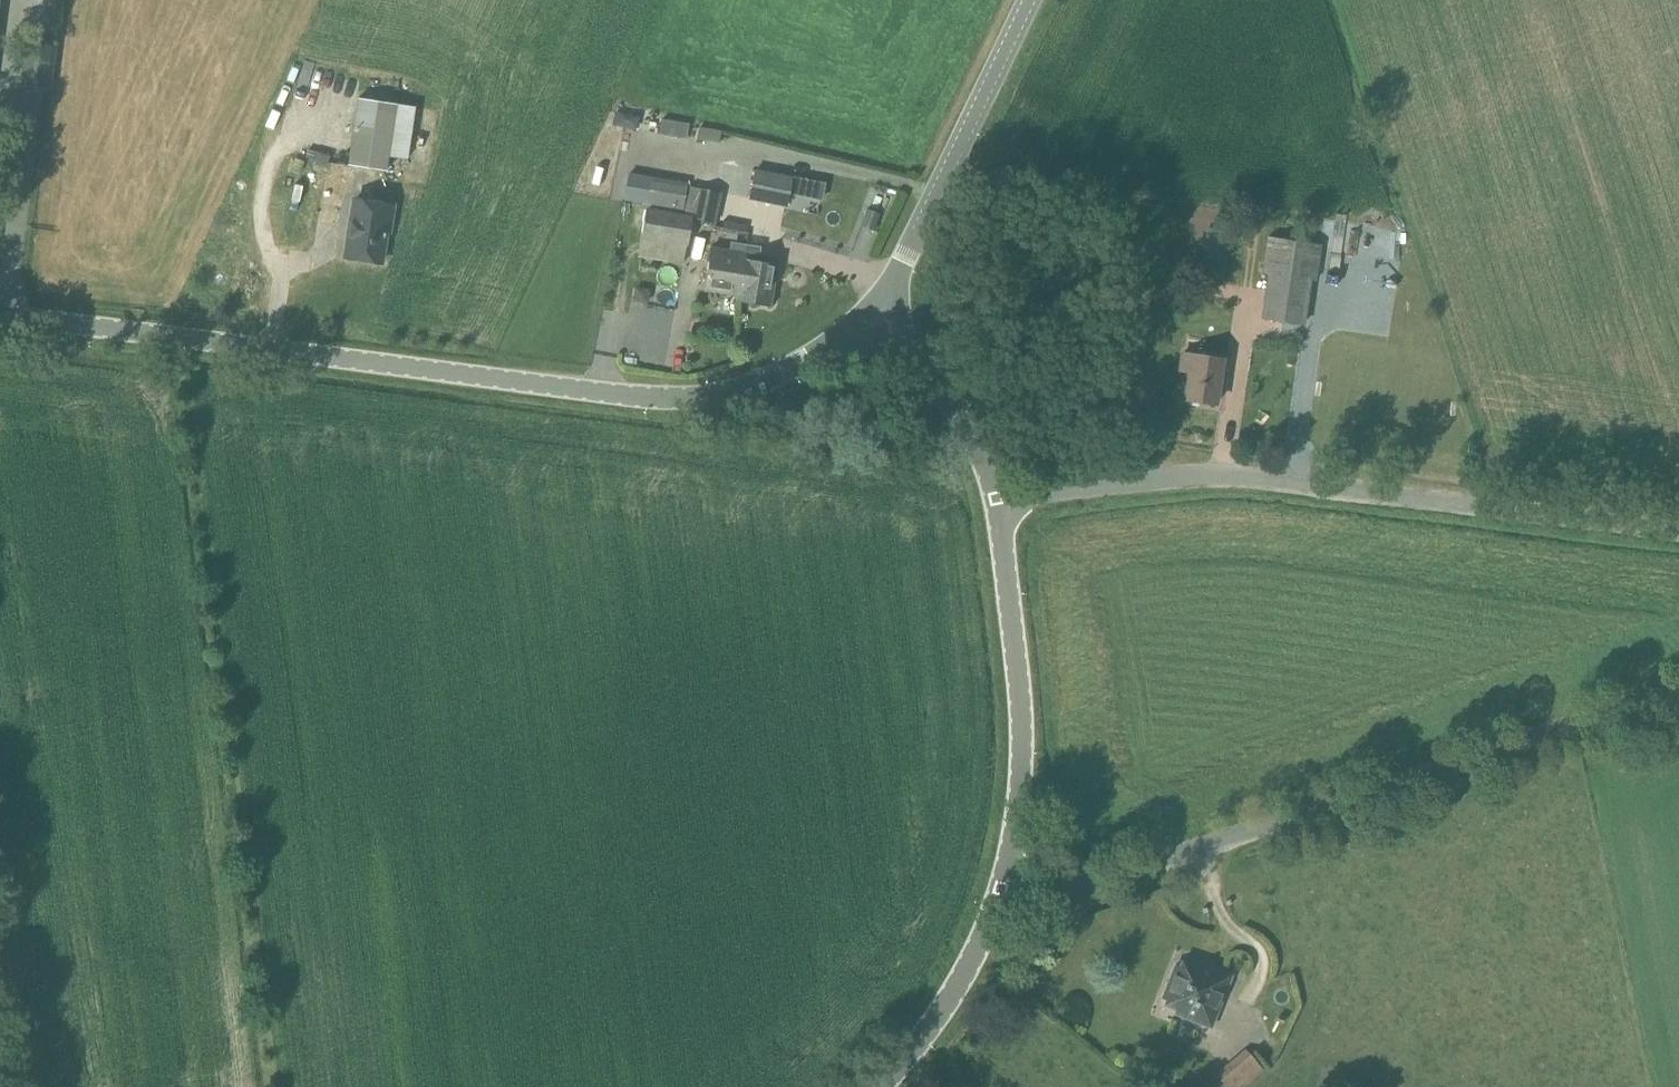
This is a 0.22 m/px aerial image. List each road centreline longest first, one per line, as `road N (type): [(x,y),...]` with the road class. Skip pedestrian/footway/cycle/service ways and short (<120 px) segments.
road 1 (tertiary): [(883,307),(803,372),(735,398),(677,399),(0,314)]
road 2 (unclassified): [(1002,888),(1063,888),(1678,684)]
road 3 (unclassified): [(1678,531),(1260,474),(1001,506)]
road 4 (tertiary): [(1002,888),(1021,817),(1024,718),(1001,506)]
road 5 (tertiary): [(1030,0),(883,307)]
road 6 (tertiary): [(880,1086),(979,948),(1002,888)]
road 7 (tertiary): [(1001,506),(973,436),(883,307)]

